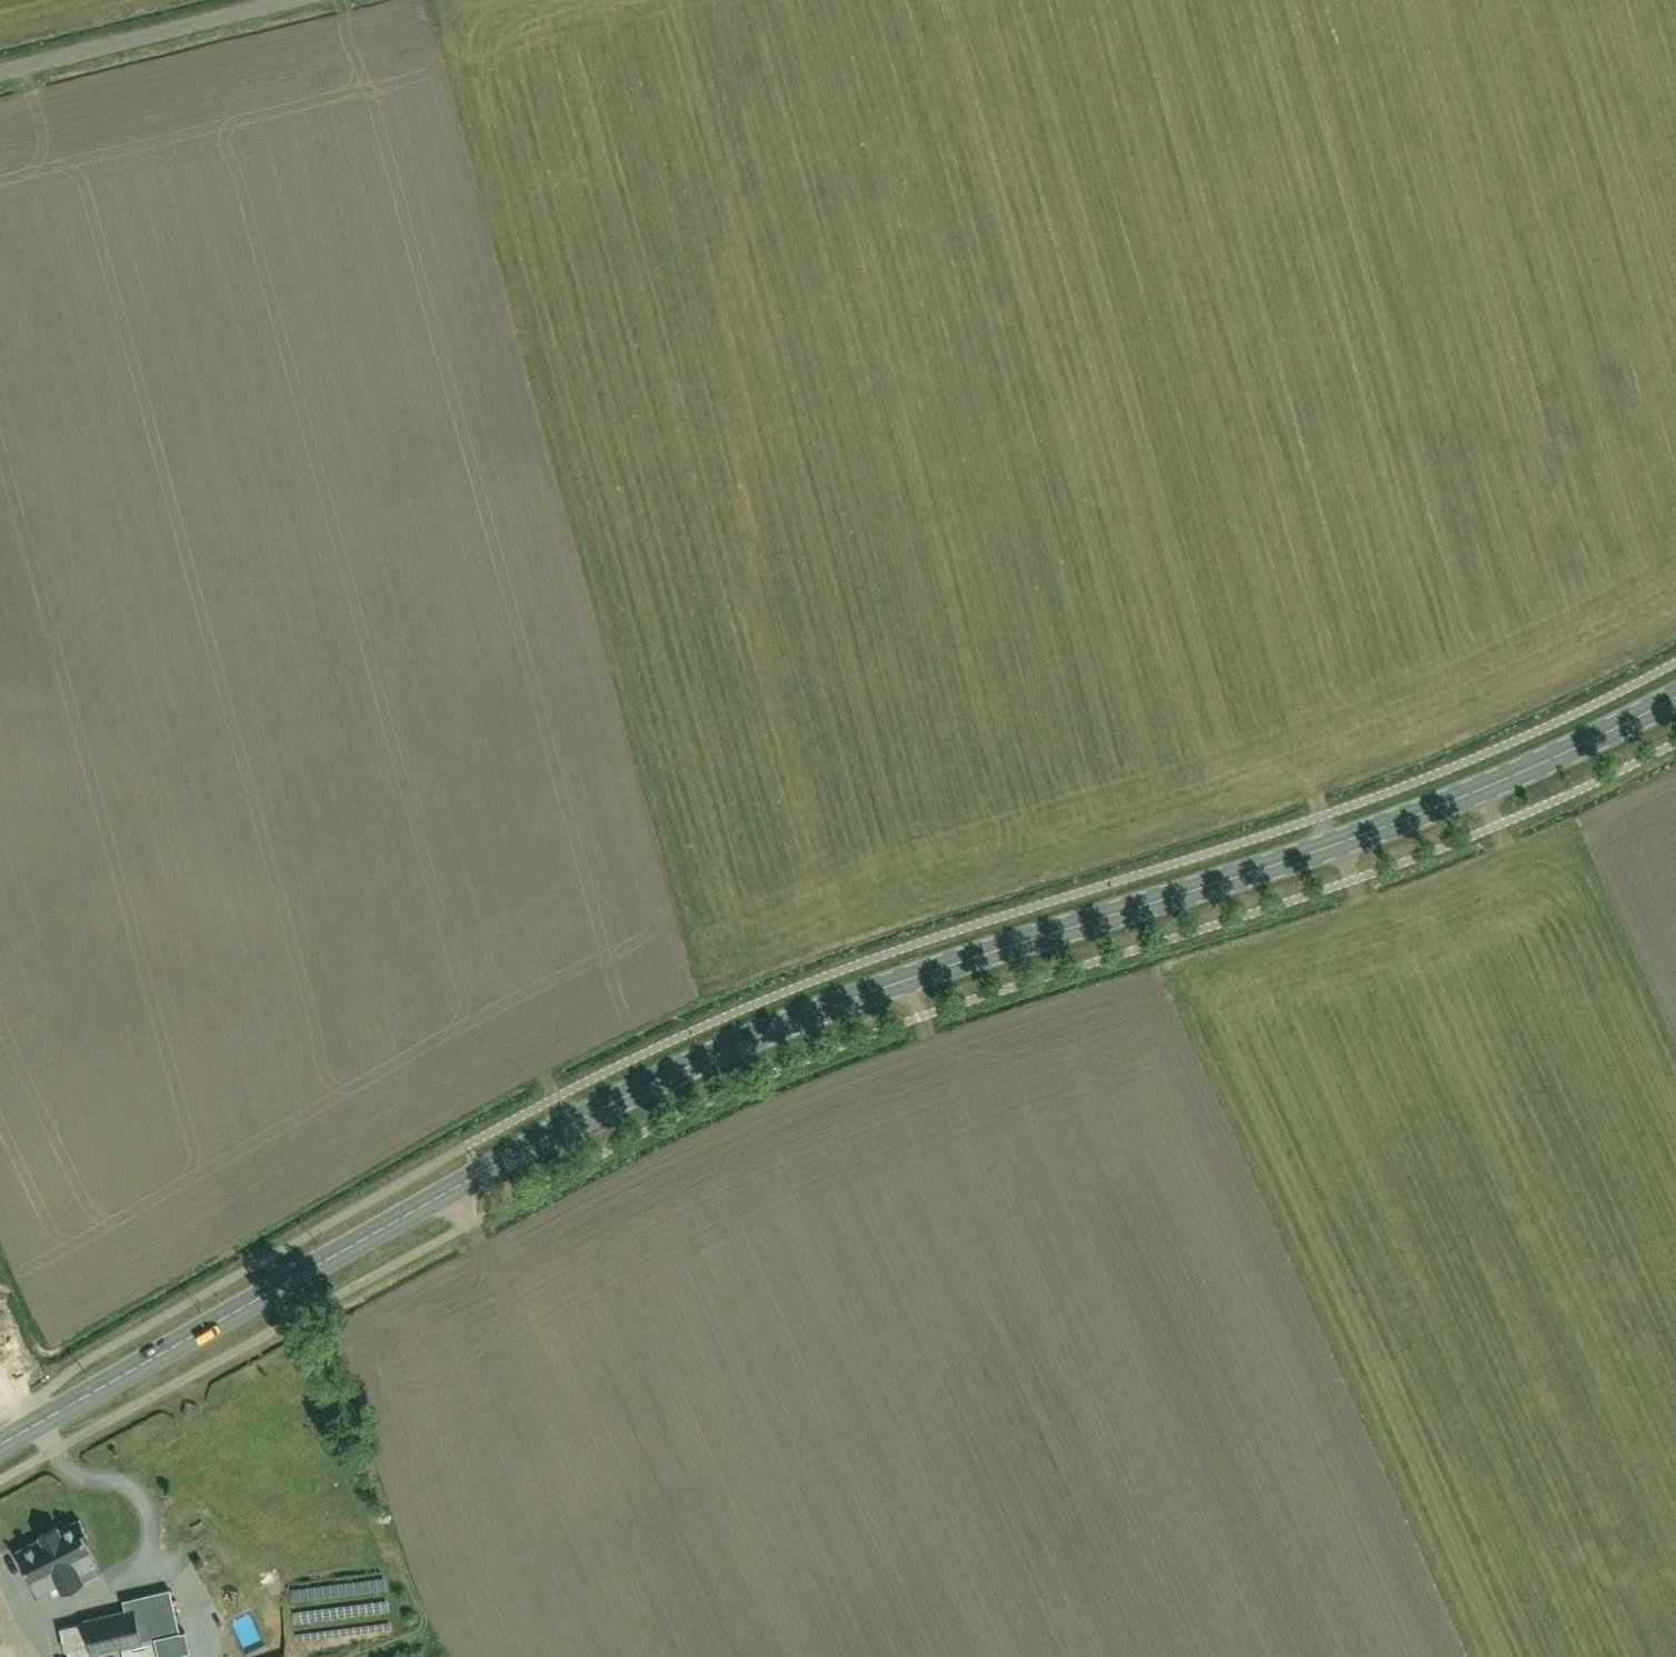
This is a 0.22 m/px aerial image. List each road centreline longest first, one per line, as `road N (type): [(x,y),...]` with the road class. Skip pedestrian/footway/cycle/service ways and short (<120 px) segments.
road 1 (primary): [(0,1445),(480,1175),(693,1066),(919,977),(1444,807),(1675,700)]
road 2 (unclassified): [(0,73),(299,0)]

